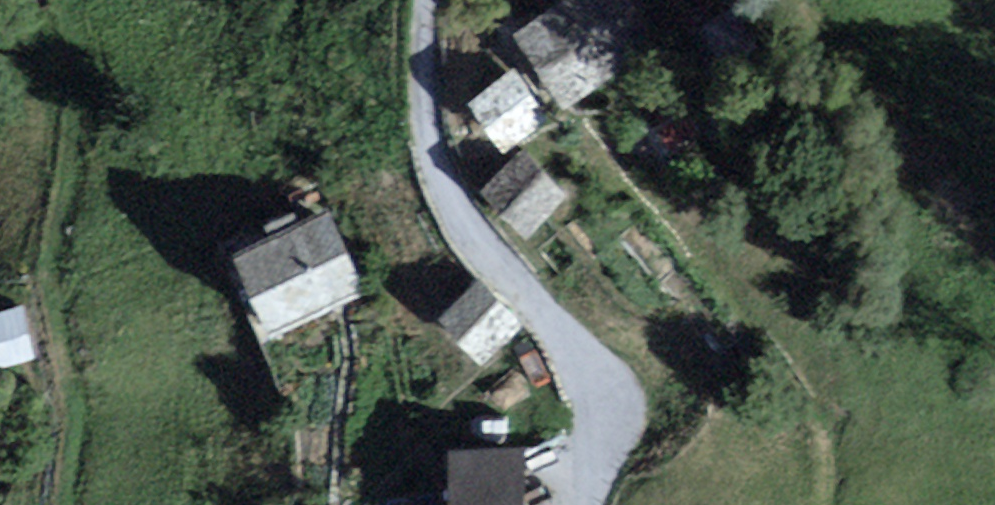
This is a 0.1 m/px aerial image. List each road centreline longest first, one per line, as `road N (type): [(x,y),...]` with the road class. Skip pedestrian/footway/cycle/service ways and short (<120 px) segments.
road 1 (residential): [(441,0),(432,111),(437,165),(473,226),(620,397)]

